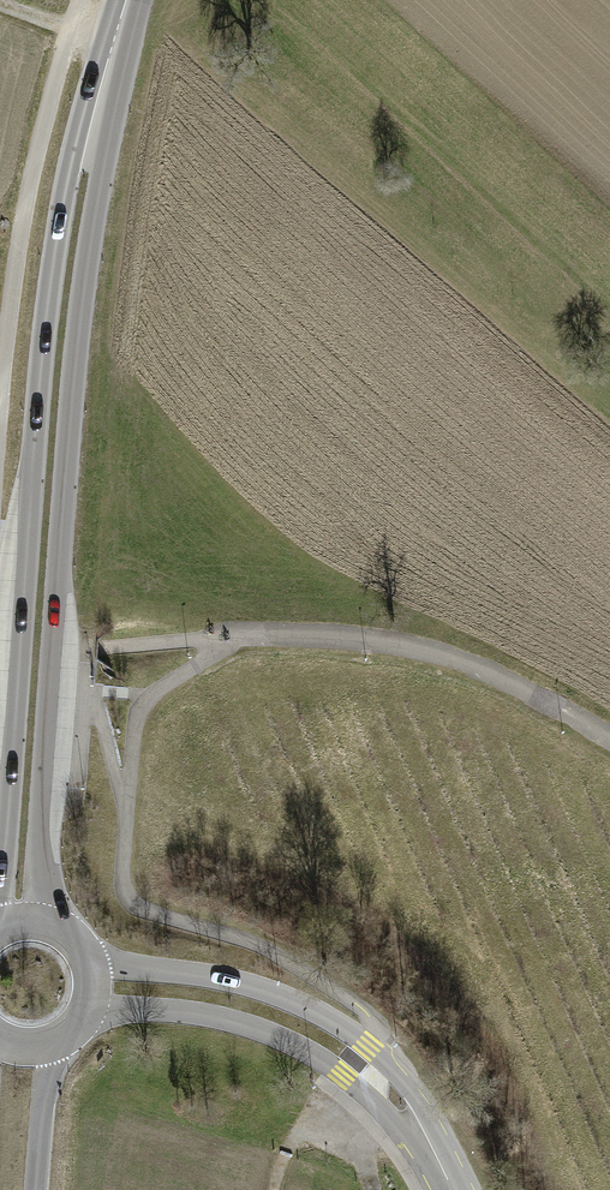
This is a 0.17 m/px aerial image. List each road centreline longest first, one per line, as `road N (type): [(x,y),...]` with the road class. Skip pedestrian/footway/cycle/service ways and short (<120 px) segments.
road 1 (secondary): [(92,138),(66,188),(44,337),(3,928)]
road 2 (secondary): [(47,926),(38,812),(76,345),(98,188),(92,138)]
road 3 (unclassified): [(421,1128),(374,1055),(294,1004),(239,983),(88,967)]
road 4 (unclassified): [(83,1017),(163,1010),(227,1019),(327,1065),(376,1107),(421,1128)]
road 5 (secondary): [(36,1189),(49,1045)]
road 6 (secondary): [(92,138),(127,0)]
road 7 (track): [(114,38),(0,1)]

